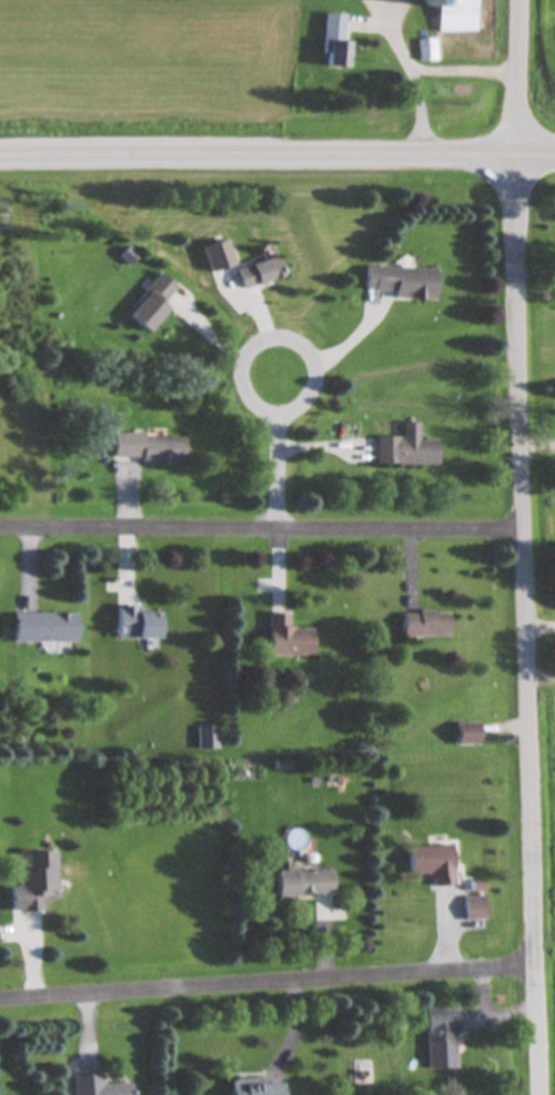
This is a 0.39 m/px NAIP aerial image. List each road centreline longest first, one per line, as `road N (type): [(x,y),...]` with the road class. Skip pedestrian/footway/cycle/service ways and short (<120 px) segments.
road 1 (residential): [(537,1094),(513,194),(519,0)]
road 2 (secondary): [(554,158),(0,158)]
road 3 (residential): [(0,995),(531,963)]
road 4 (residential): [(523,531),(0,527)]
road 5 (residential): [(279,529),(275,375)]

